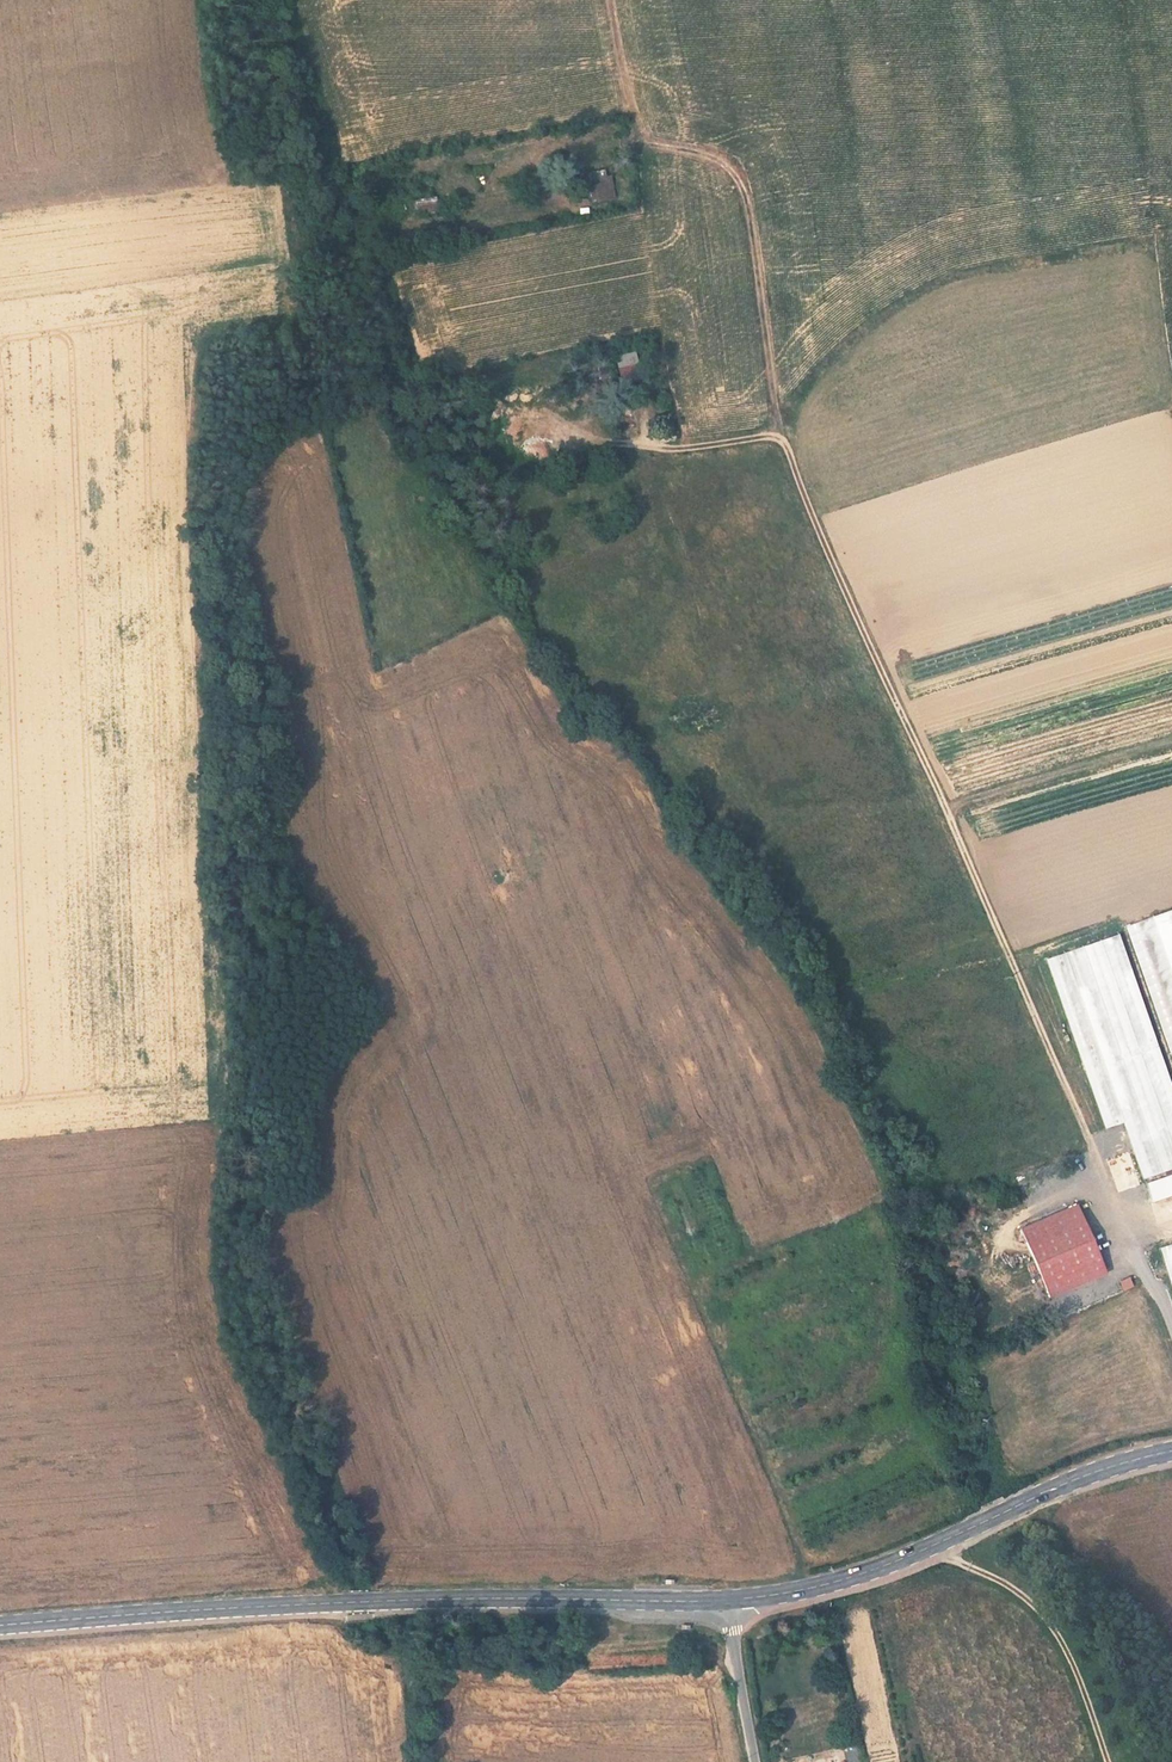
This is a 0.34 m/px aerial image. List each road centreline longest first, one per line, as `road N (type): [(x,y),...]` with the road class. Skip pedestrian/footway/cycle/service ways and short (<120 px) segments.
road 1 (track): [(1101,1171),(768,430),(728,156),(616,149)]
road 2 (secondary): [(0,1625),(379,1601),(727,1600)]
road 3 (secondary): [(727,1600),(849,1578),(1117,1464),(1171,1451)]
road 4 (track): [(929,1547),(1013,1589),(1046,1620),(1072,1663),(1107,1761)]
road 5 (track): [(768,430),(691,448),(635,450),(583,433)]
road 6 (unclassified): [(727,1600),(757,1761)]

